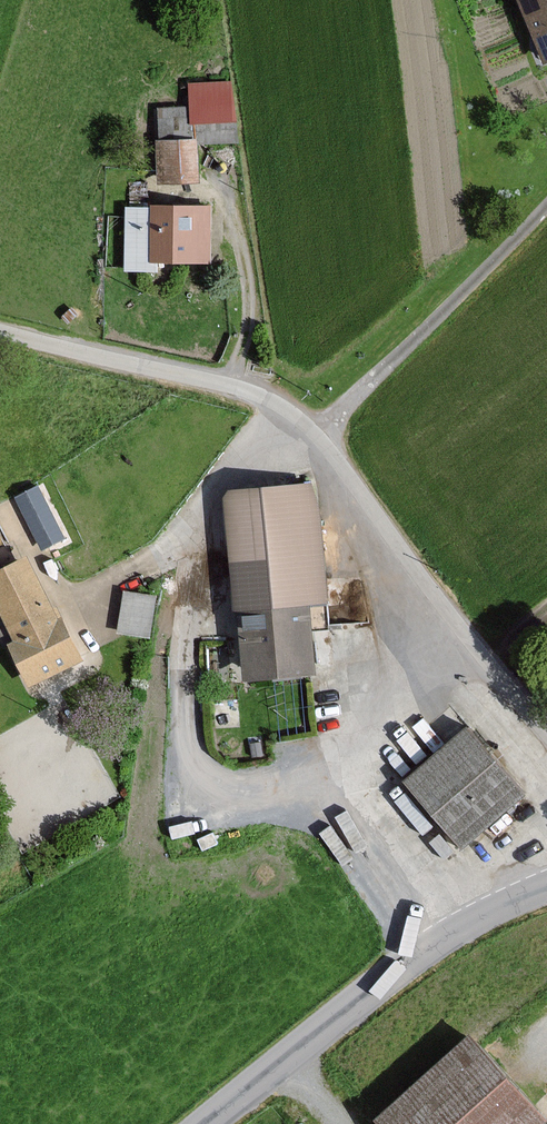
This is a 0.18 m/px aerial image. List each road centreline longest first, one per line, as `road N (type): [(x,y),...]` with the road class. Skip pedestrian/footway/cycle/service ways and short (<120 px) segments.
road 1 (unclassified): [(0,331),(237,388),(294,416),(546,730)]
road 2 (unclassified): [(206,1123),(414,959),(546,887)]

